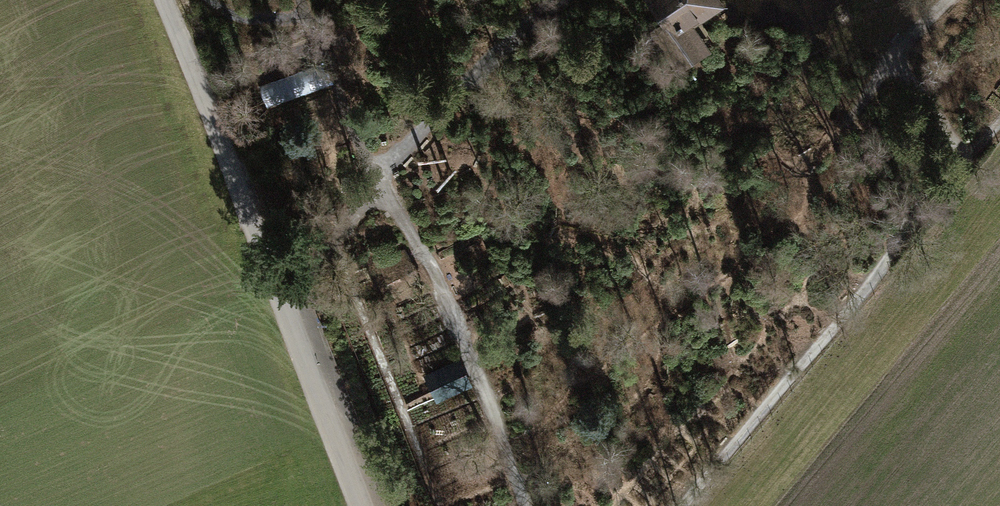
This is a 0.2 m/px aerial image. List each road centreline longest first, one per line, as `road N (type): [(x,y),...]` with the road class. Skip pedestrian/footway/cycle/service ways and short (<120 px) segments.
road 1 (unclassified): [(164,0),(355,505)]
road 2 (track): [(281,312),(376,177),(483,389),(522,505)]
road 3 (track): [(678,505),(999,120)]
road 4 (track): [(302,0),(376,177),(503,46),(563,0)]
road 5 (track): [(887,66),(939,106),(957,171)]

